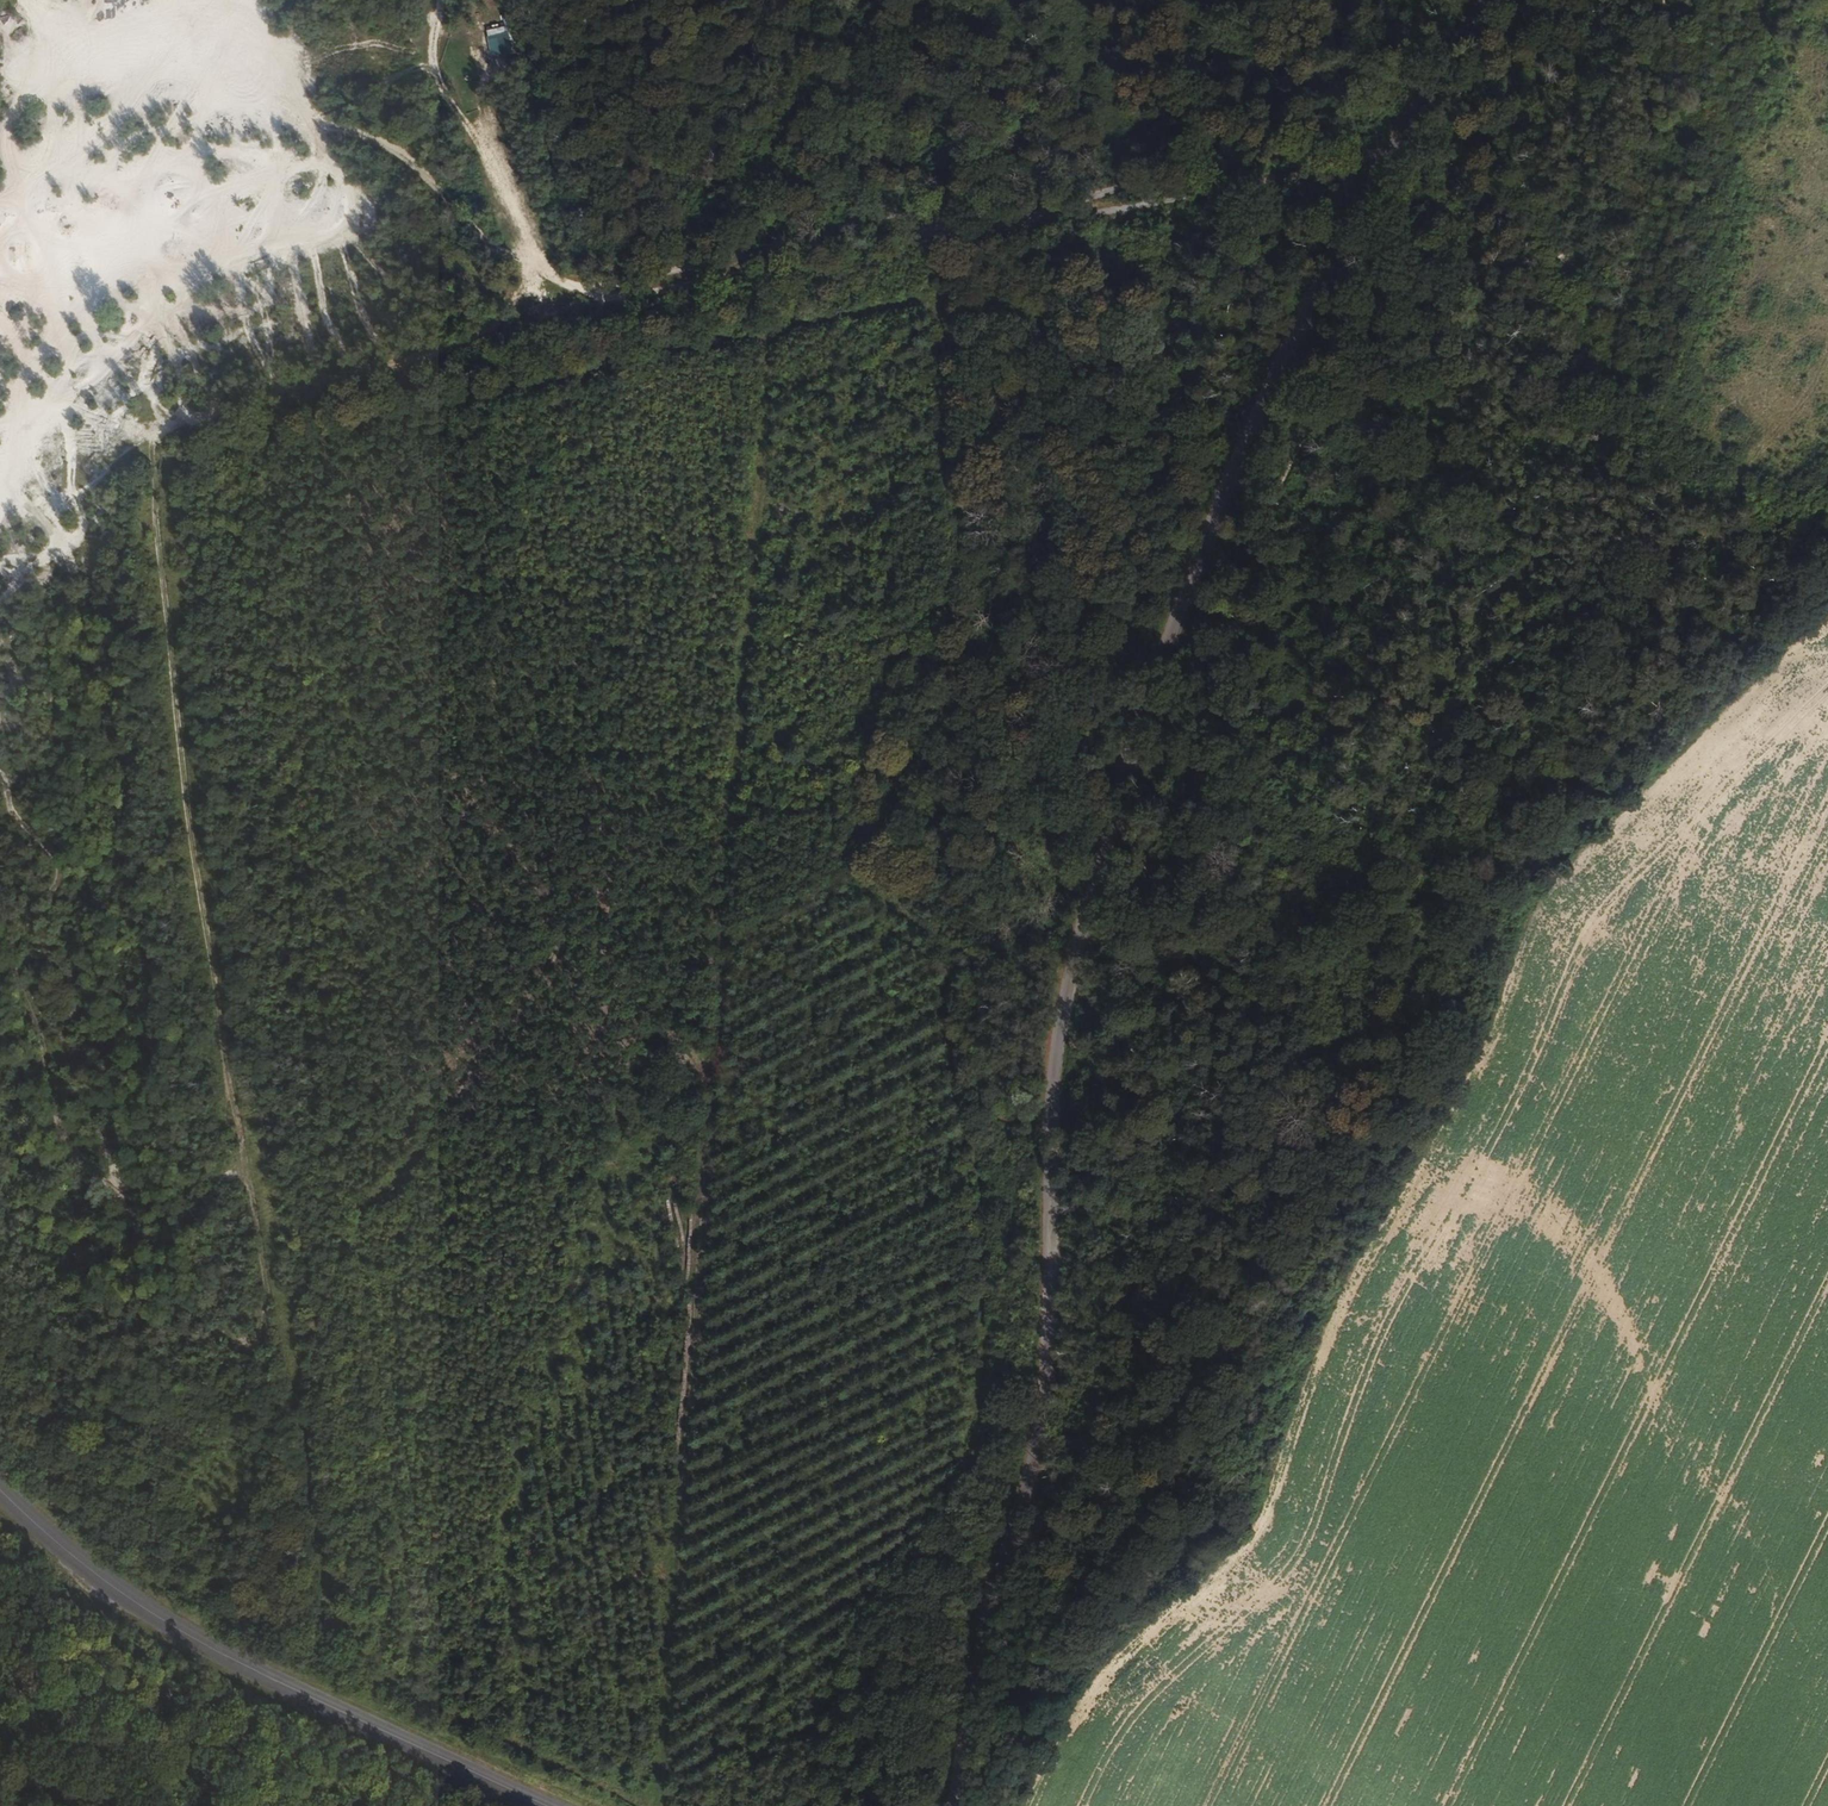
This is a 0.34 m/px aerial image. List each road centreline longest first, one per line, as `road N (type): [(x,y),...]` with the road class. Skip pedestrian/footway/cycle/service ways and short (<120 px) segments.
road 1 (unclassified): [(1483,0),(1369,169),(1183,593),(1112,804),(1046,1141),(1030,1429),(984,1586),(946,1805)]
road 2 (secondary): [(541,1805),(285,1690),(53,1558),(0,1504)]

